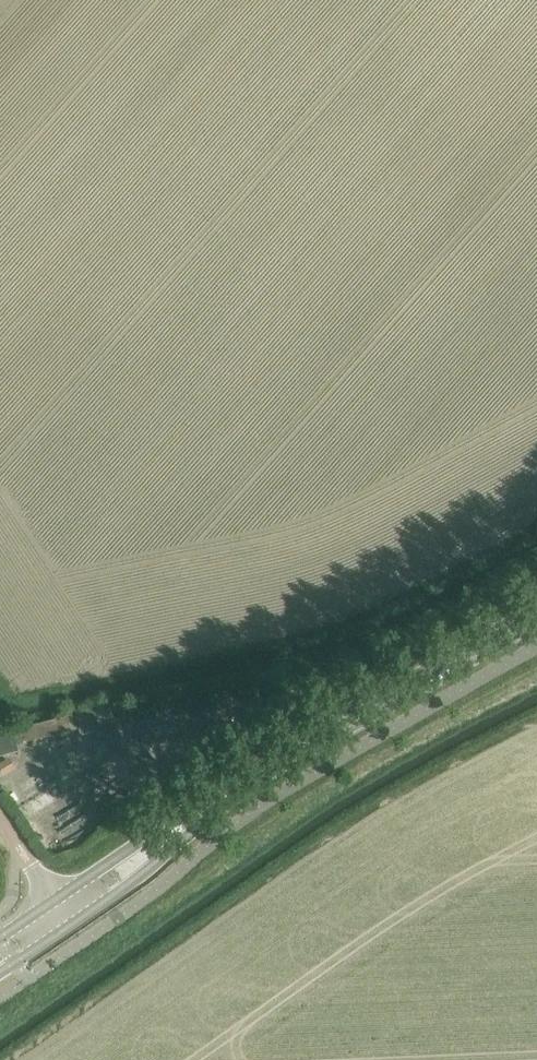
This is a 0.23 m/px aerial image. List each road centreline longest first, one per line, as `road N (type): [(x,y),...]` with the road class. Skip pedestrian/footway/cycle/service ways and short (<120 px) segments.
road 1 (secondary): [(255,775),(536,614)]
road 2 (secondary): [(70,926),(255,775)]
road 3 (secondary): [(255,775),(53,902)]

